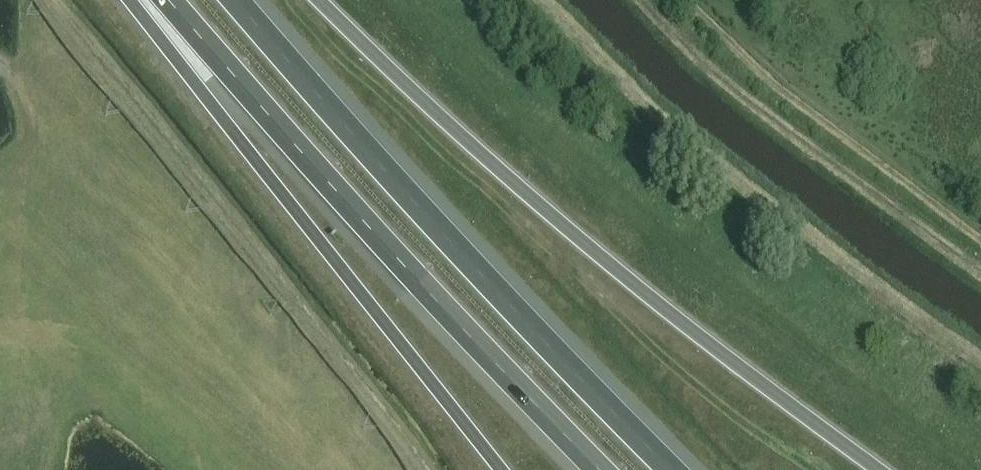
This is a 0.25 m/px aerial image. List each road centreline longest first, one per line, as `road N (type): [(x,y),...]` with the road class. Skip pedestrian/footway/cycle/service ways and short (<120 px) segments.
road 1 (motorway): [(880,469),(609,263),(320,0)]
road 2 (motorway): [(675,469),(396,183),(237,0)]
road 3 (motorway): [(168,0),(359,217),(601,469)]
road 4 (motorway): [(138,0),(502,469)]

